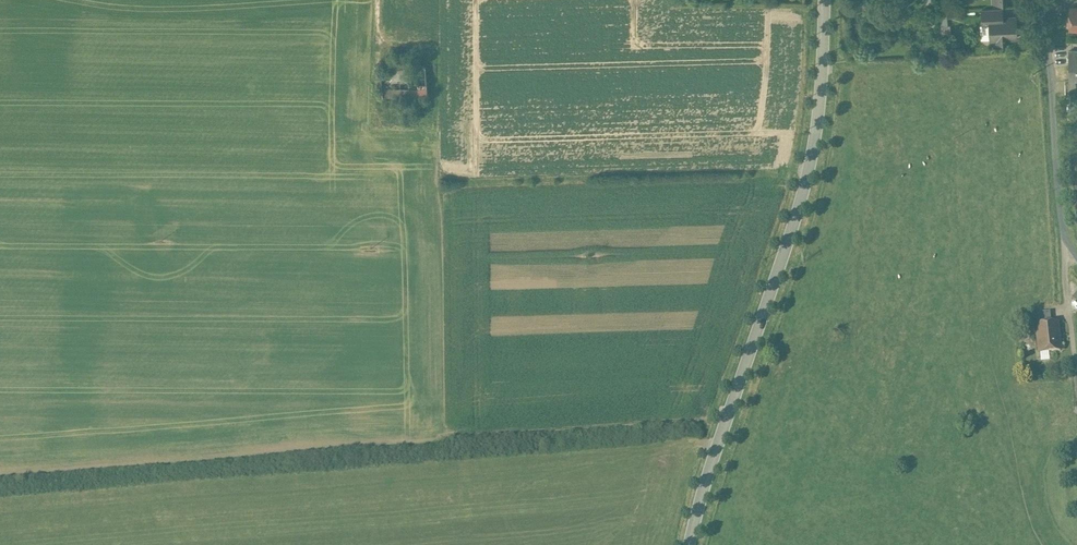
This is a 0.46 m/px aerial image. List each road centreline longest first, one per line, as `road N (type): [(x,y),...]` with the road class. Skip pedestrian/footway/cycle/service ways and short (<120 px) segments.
road 1 (tertiary): [(825,0),(810,163),(691,544)]
road 2 (residential): [(1040,0),(1063,231),(1076,258)]

